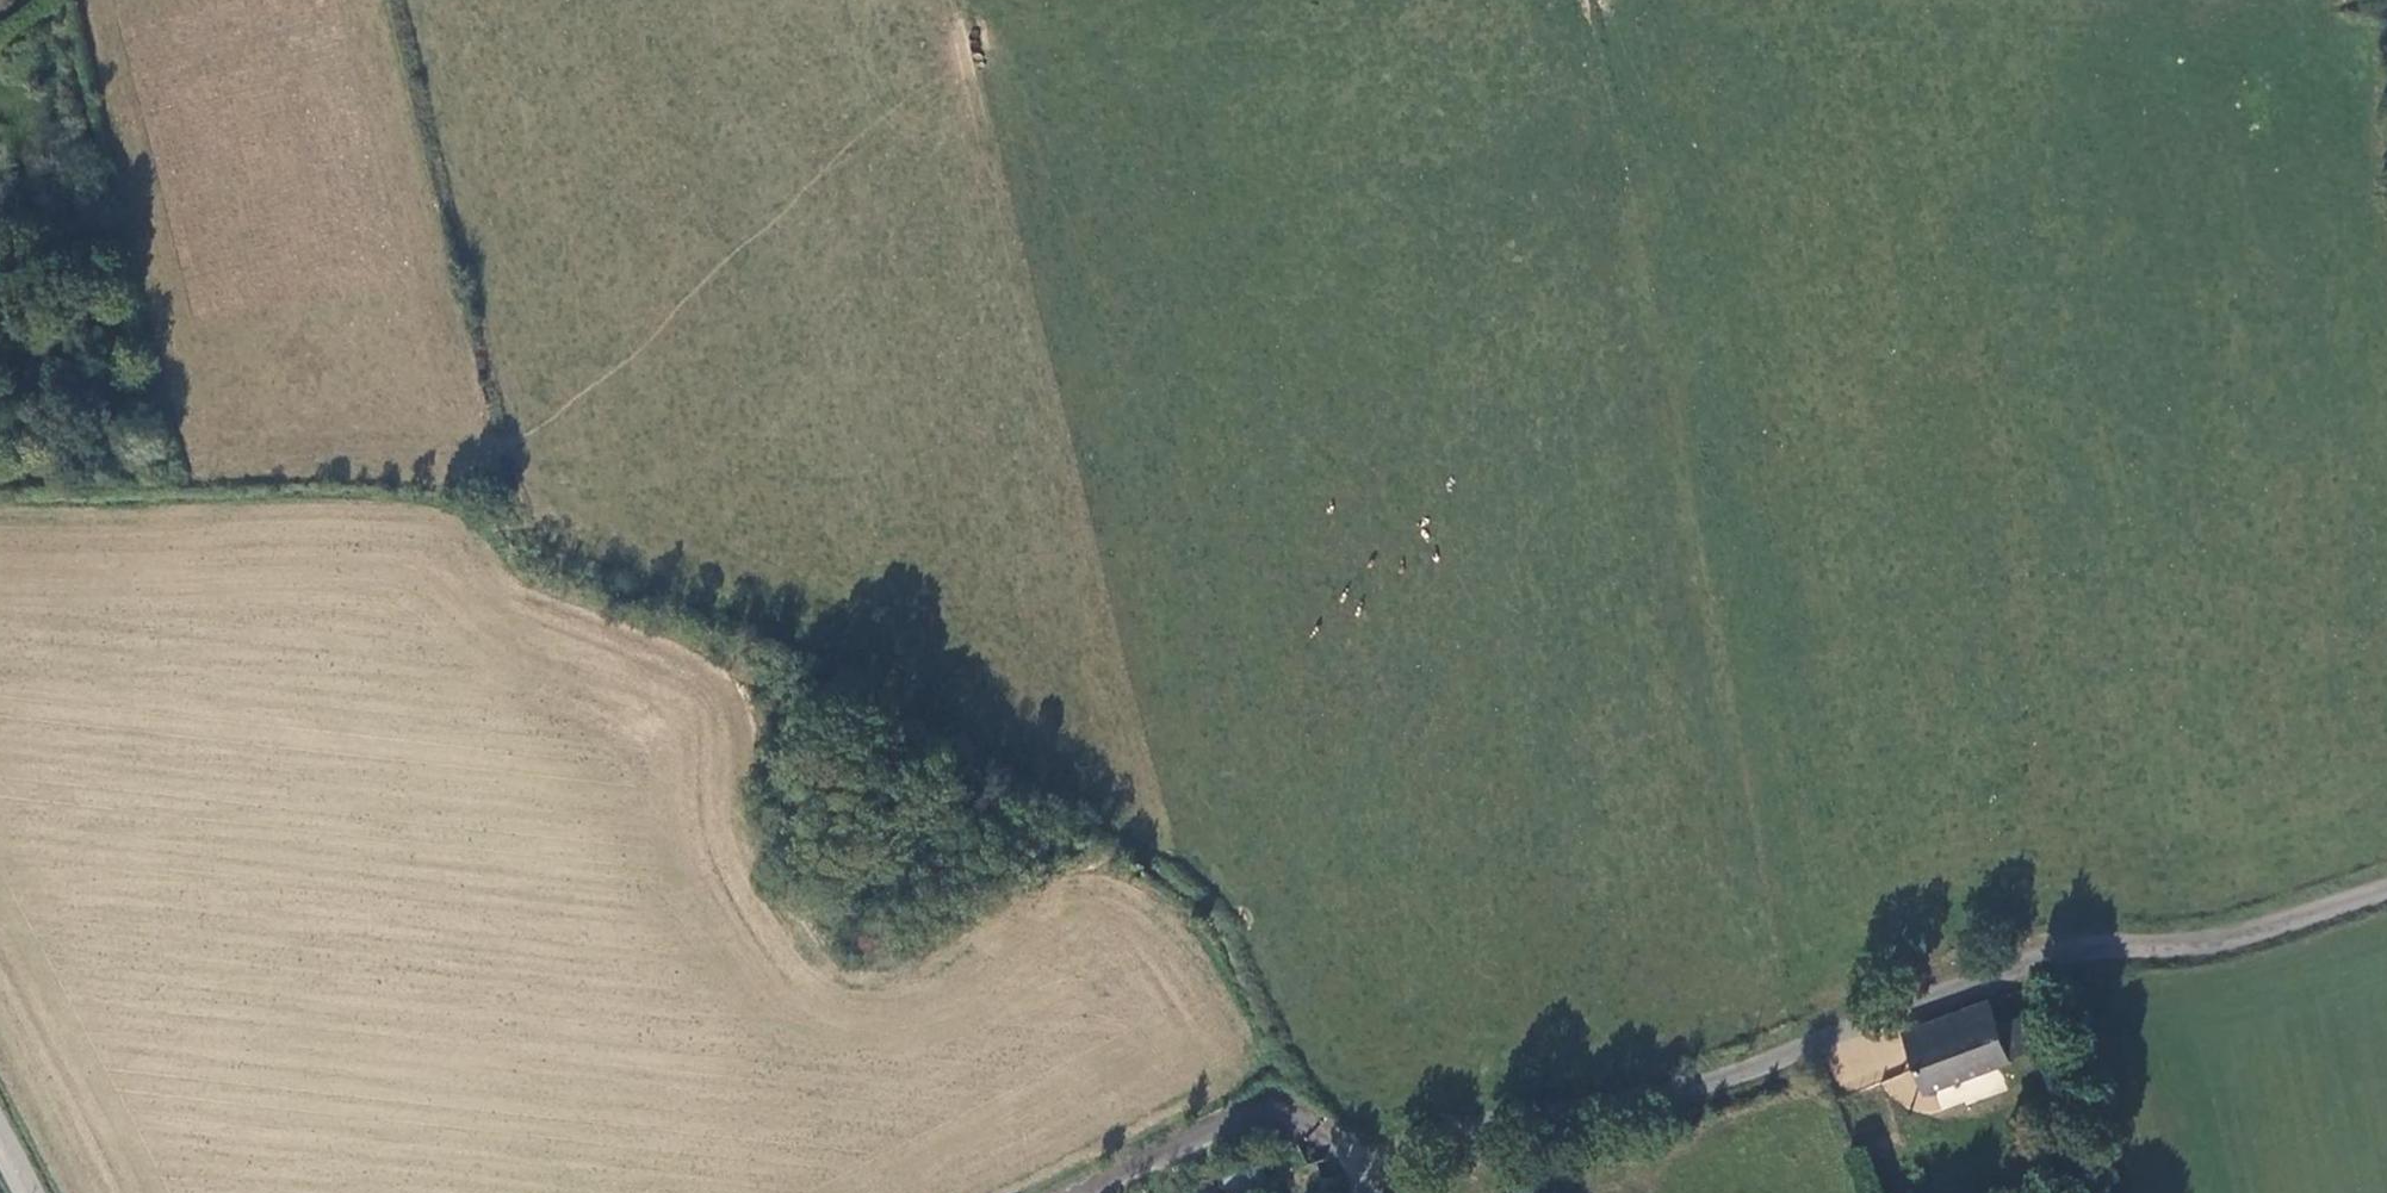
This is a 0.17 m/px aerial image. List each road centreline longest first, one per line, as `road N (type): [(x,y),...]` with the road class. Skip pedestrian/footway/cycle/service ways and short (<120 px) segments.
road 1 (unclassified): [(2386,891),(2215,941),(2044,954),(1795,1057),(1679,1093),(1431,1134),(1385,1156),(1365,1192)]

